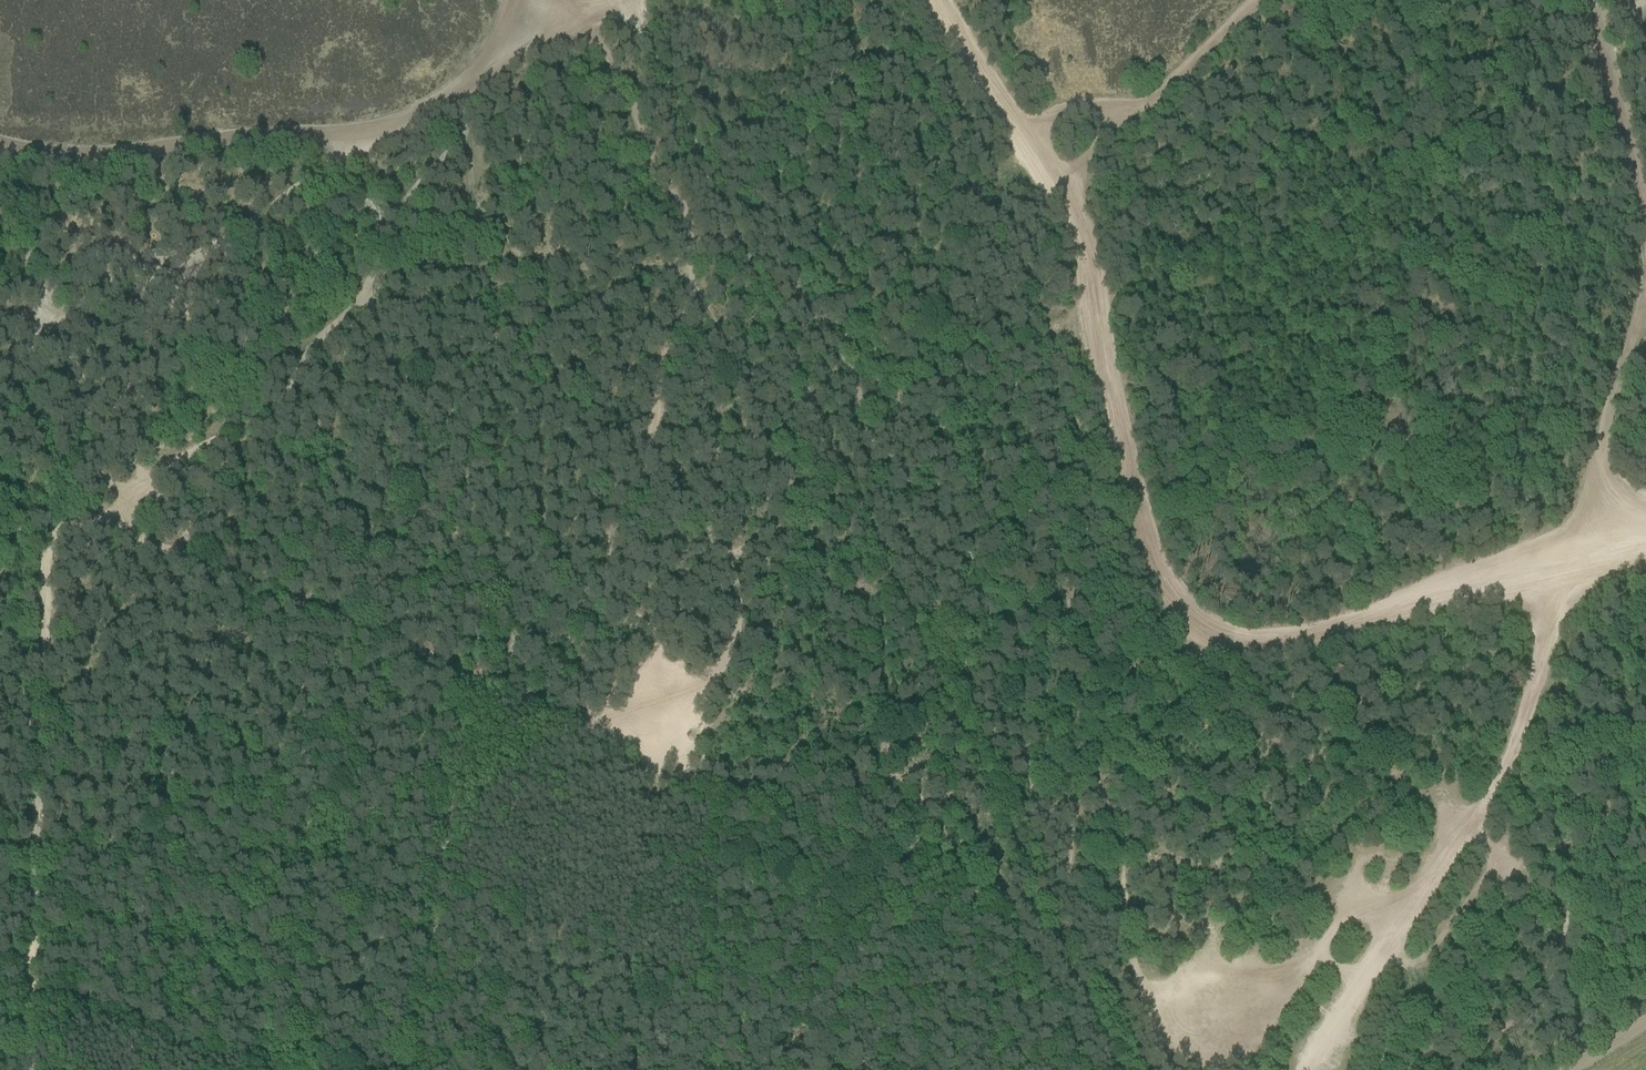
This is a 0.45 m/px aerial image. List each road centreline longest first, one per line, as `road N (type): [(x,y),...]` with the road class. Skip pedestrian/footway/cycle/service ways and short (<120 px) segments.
road 1 (track): [(34,981),(41,587),(46,540),(74,520),(124,520),(991,890)]
road 2 (unclassified): [(1120,1069),(636,0)]
road 3 (track): [(940,0),(1064,199),(1121,405),(1146,537),(1181,599),(1225,634),(1286,640),(1645,531)]
road 4 (track): [(493,0),(576,25),(619,77),(735,299),(749,387),(788,426),(791,481),(863,601),(894,708),(926,778),(982,829),(991,890)]
road 5 (track): [(1320,1069),(1397,932),(1504,782),(1645,295)]
road 6 (track): [(0,144),(76,159),(385,131),(576,25)]
road 7 (track): [(408,1069),(461,661)]
road 8 (track): [(1064,199),(1112,131),(1198,73),(1282,0)]
road 9 (track): [(746,782),(719,846),(723,1069)]
road 10 (track): [(34,981),(269,1069)]
road 11 (track): [(1645,214),(1590,0)]
road 12 (track): [(991,890),(1044,1069)]
road 13 (track): [(1022,126),(1143,110)]

